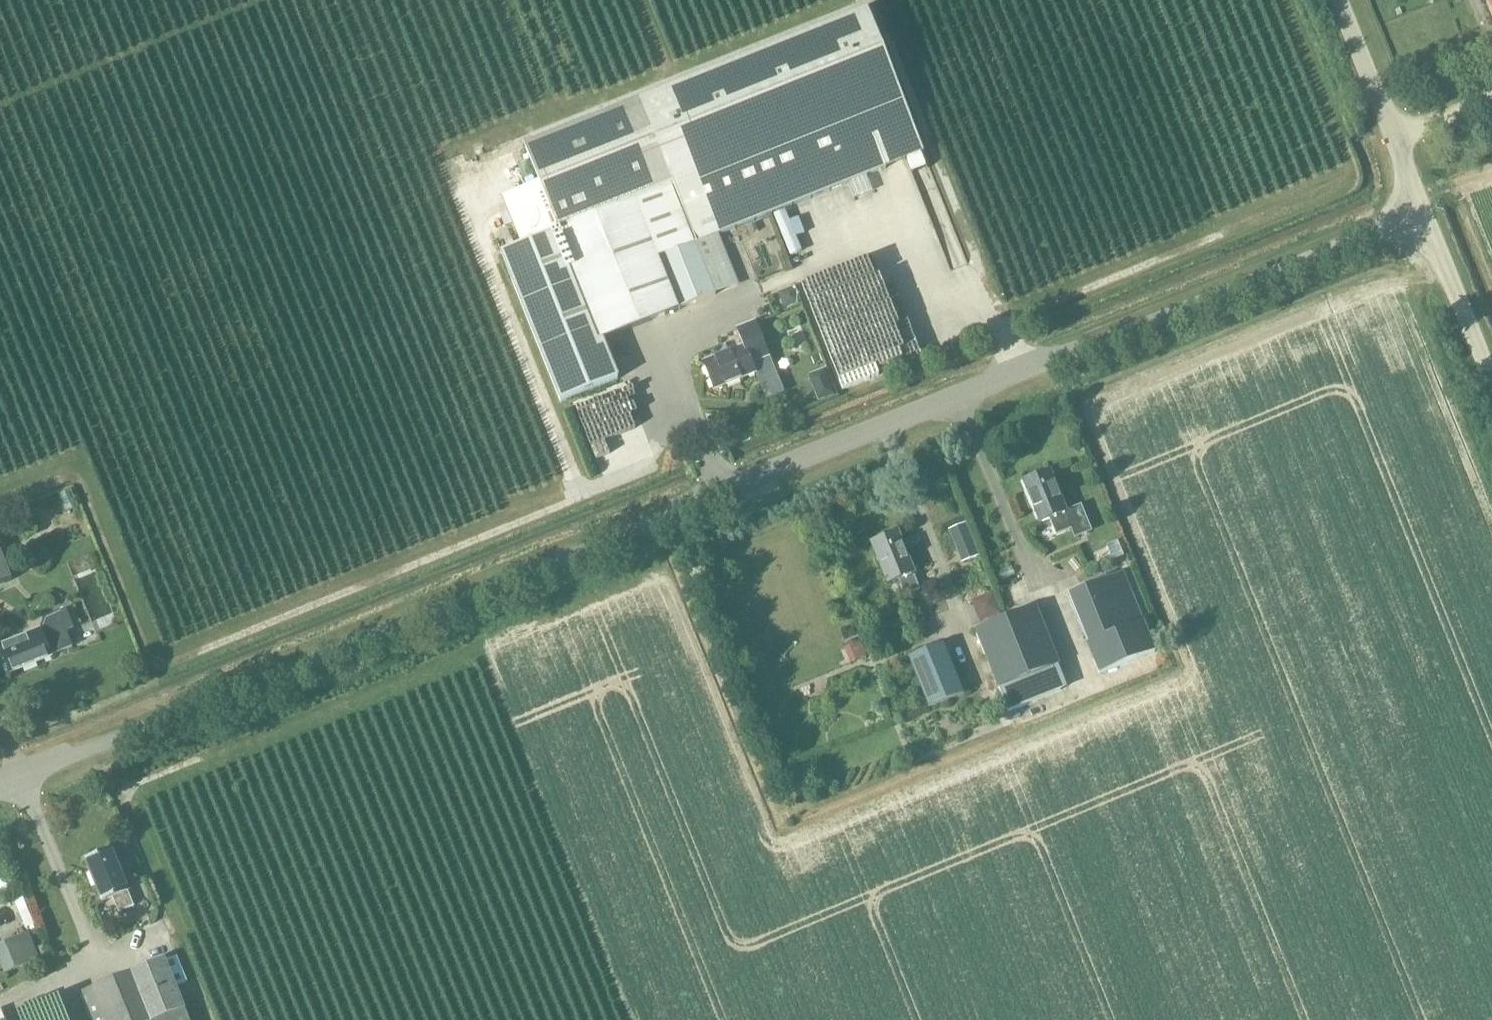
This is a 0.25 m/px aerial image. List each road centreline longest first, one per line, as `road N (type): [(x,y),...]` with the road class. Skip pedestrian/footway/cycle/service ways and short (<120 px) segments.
road 1 (unclassified): [(0,787),(1423,213)]
road 2 (unclassified): [(1423,213),(1337,0)]
road 3 (unclassified): [(1423,213),(1491,385)]

